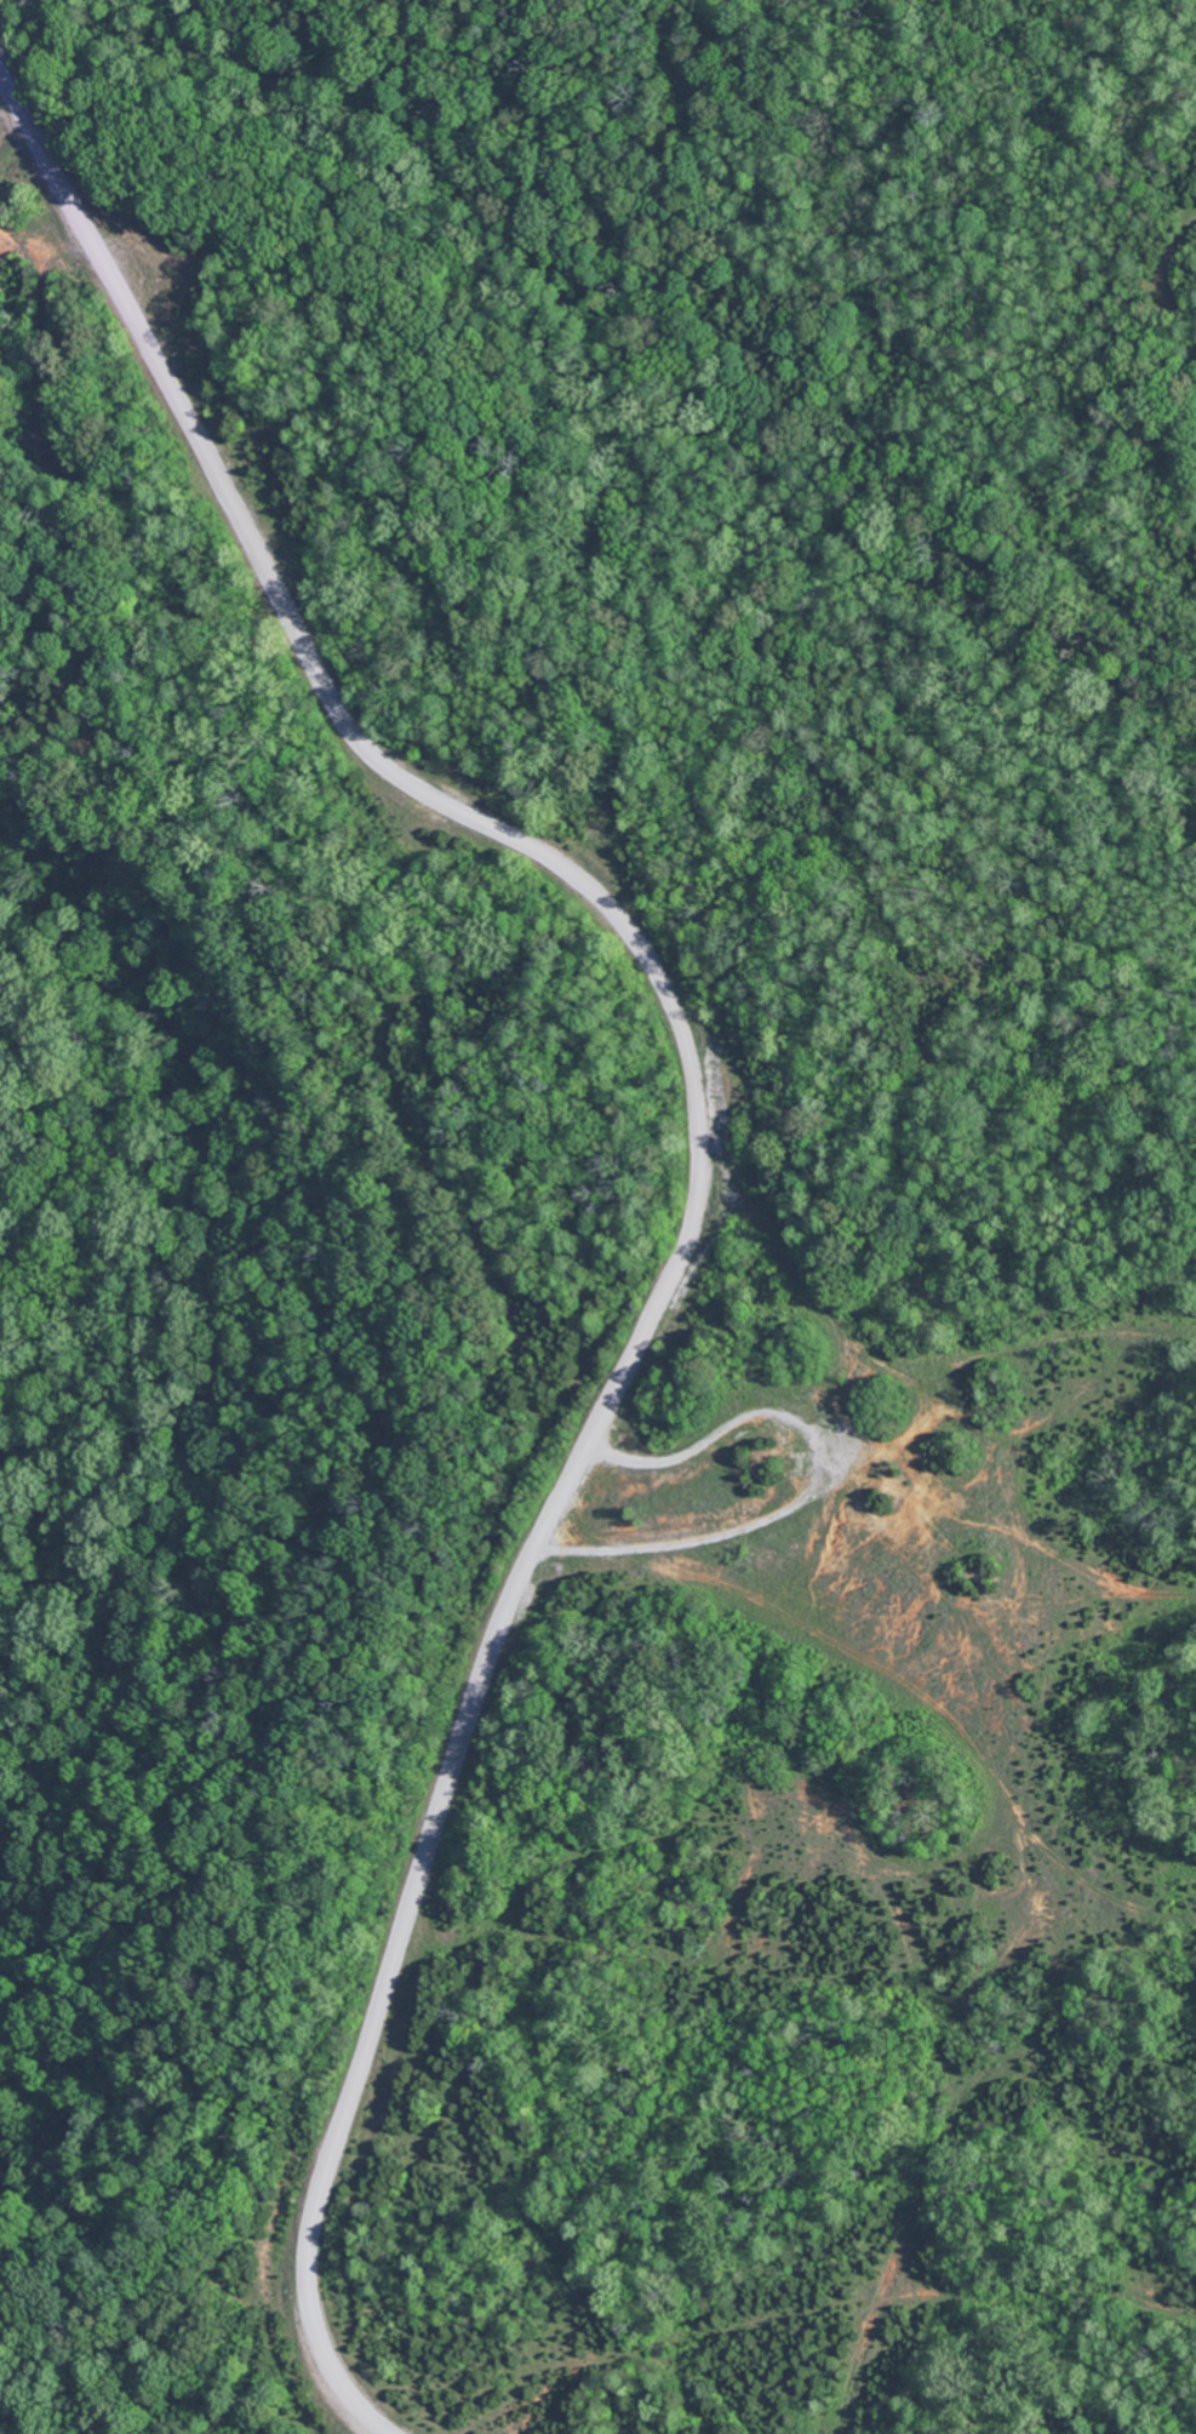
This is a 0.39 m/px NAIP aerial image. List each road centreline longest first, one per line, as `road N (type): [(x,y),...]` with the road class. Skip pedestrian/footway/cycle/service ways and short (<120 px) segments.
road 1 (residential): [(390,2433),(355,2402),(316,2321),(310,2262),(320,2200),(503,1627),(688,1250),(706,1156),(699,1078),(659,975),(606,904),(559,864),(404,777),(342,708),(45,155),(0,51)]

